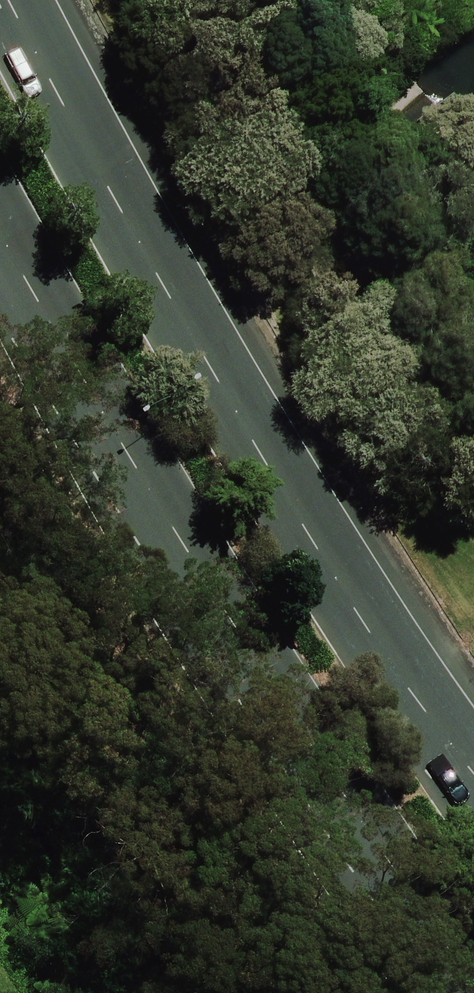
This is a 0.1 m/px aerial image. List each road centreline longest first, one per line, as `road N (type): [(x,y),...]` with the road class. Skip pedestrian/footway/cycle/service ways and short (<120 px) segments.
road 1 (primary): [(23,0),(82,127),(298,501),(473,762)]
road 2 (primary): [(473,967),(154,530),(0,250)]

